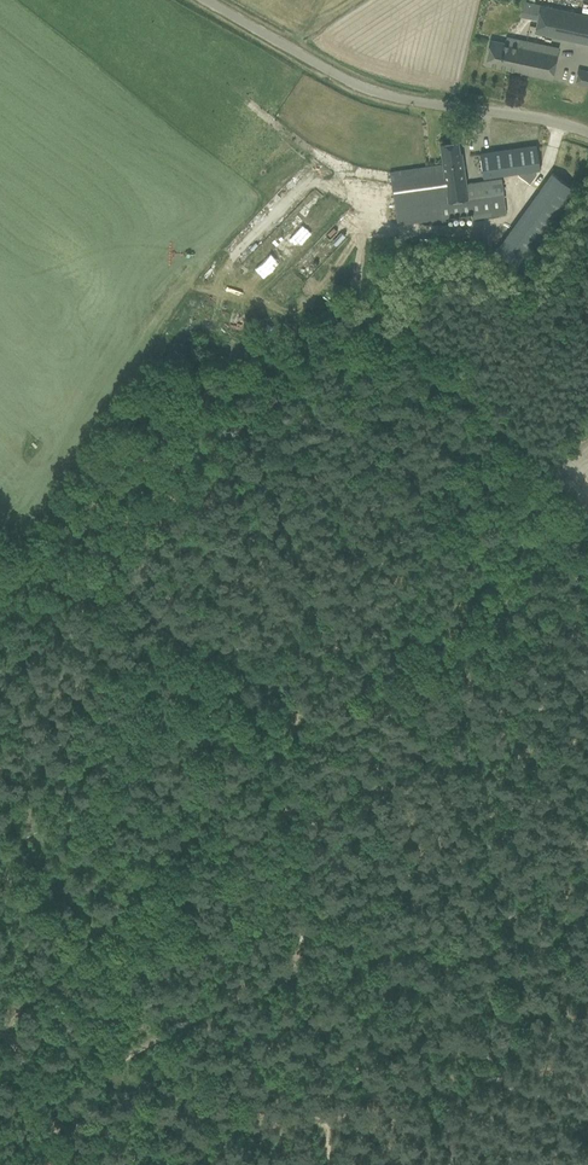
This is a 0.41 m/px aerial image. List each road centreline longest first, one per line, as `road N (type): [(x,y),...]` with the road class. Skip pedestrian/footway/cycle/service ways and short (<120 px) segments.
road 1 (unclassified): [(587,137),(529,117),(374,90),(205,0)]

